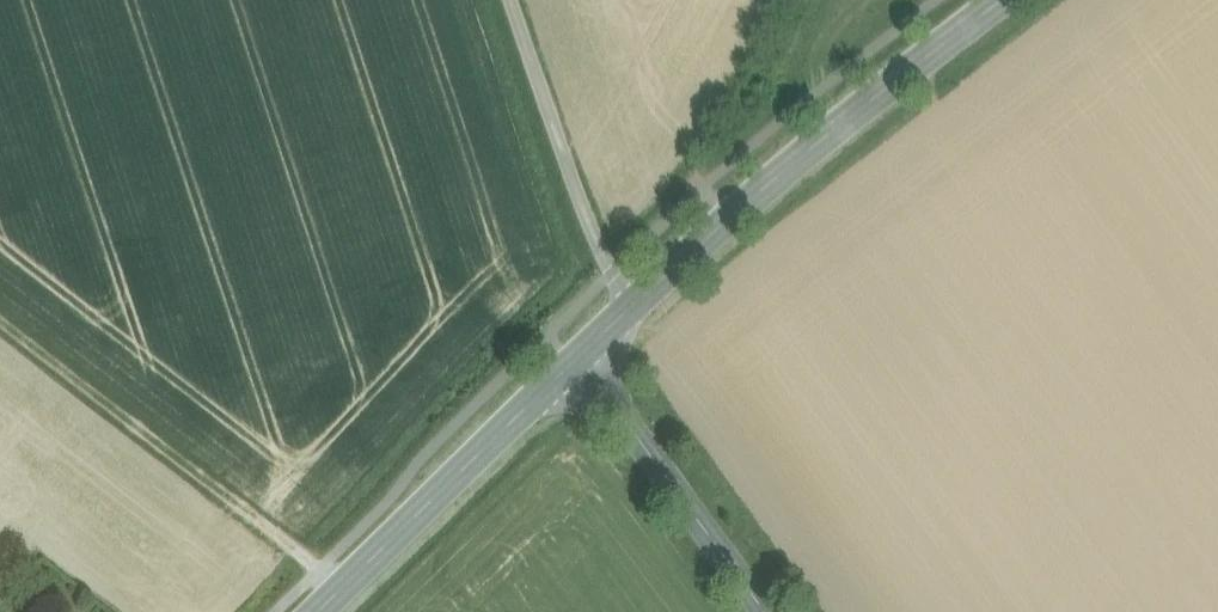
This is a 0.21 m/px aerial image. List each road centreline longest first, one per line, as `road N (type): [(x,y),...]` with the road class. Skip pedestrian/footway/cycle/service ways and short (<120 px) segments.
road 1 (secondary): [(1003,0),(834,129),(627,305),(573,363)]
road 2 (secondary): [(573,363),(320,611)]
road 3 (unclassified): [(763,611),(598,386),(573,363)]
road 4 (track): [(610,277),(580,214),(509,0)]

